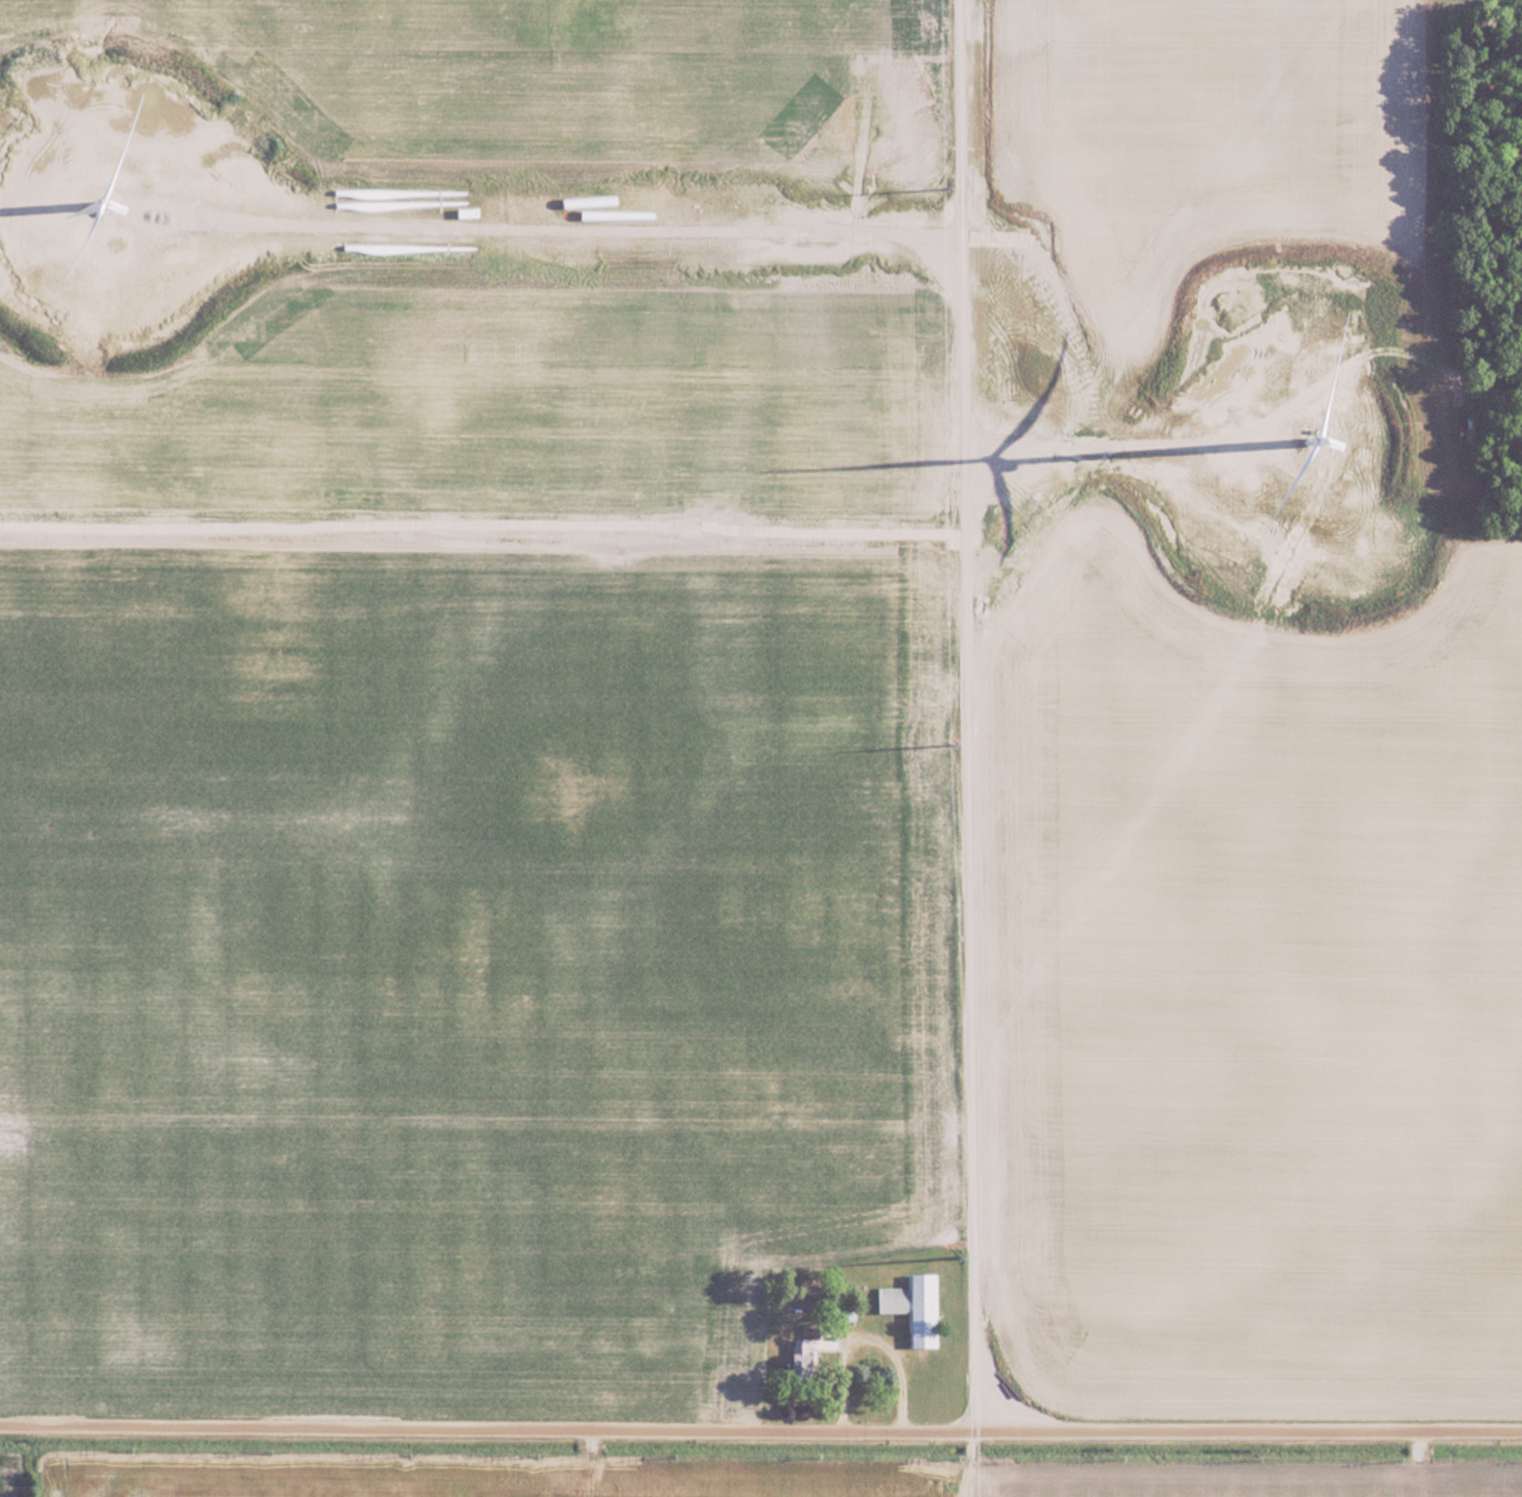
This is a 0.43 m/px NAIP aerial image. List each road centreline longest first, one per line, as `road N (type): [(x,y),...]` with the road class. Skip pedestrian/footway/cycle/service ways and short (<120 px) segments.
road 1 (residential): [(0,1432),(1521,1438)]

